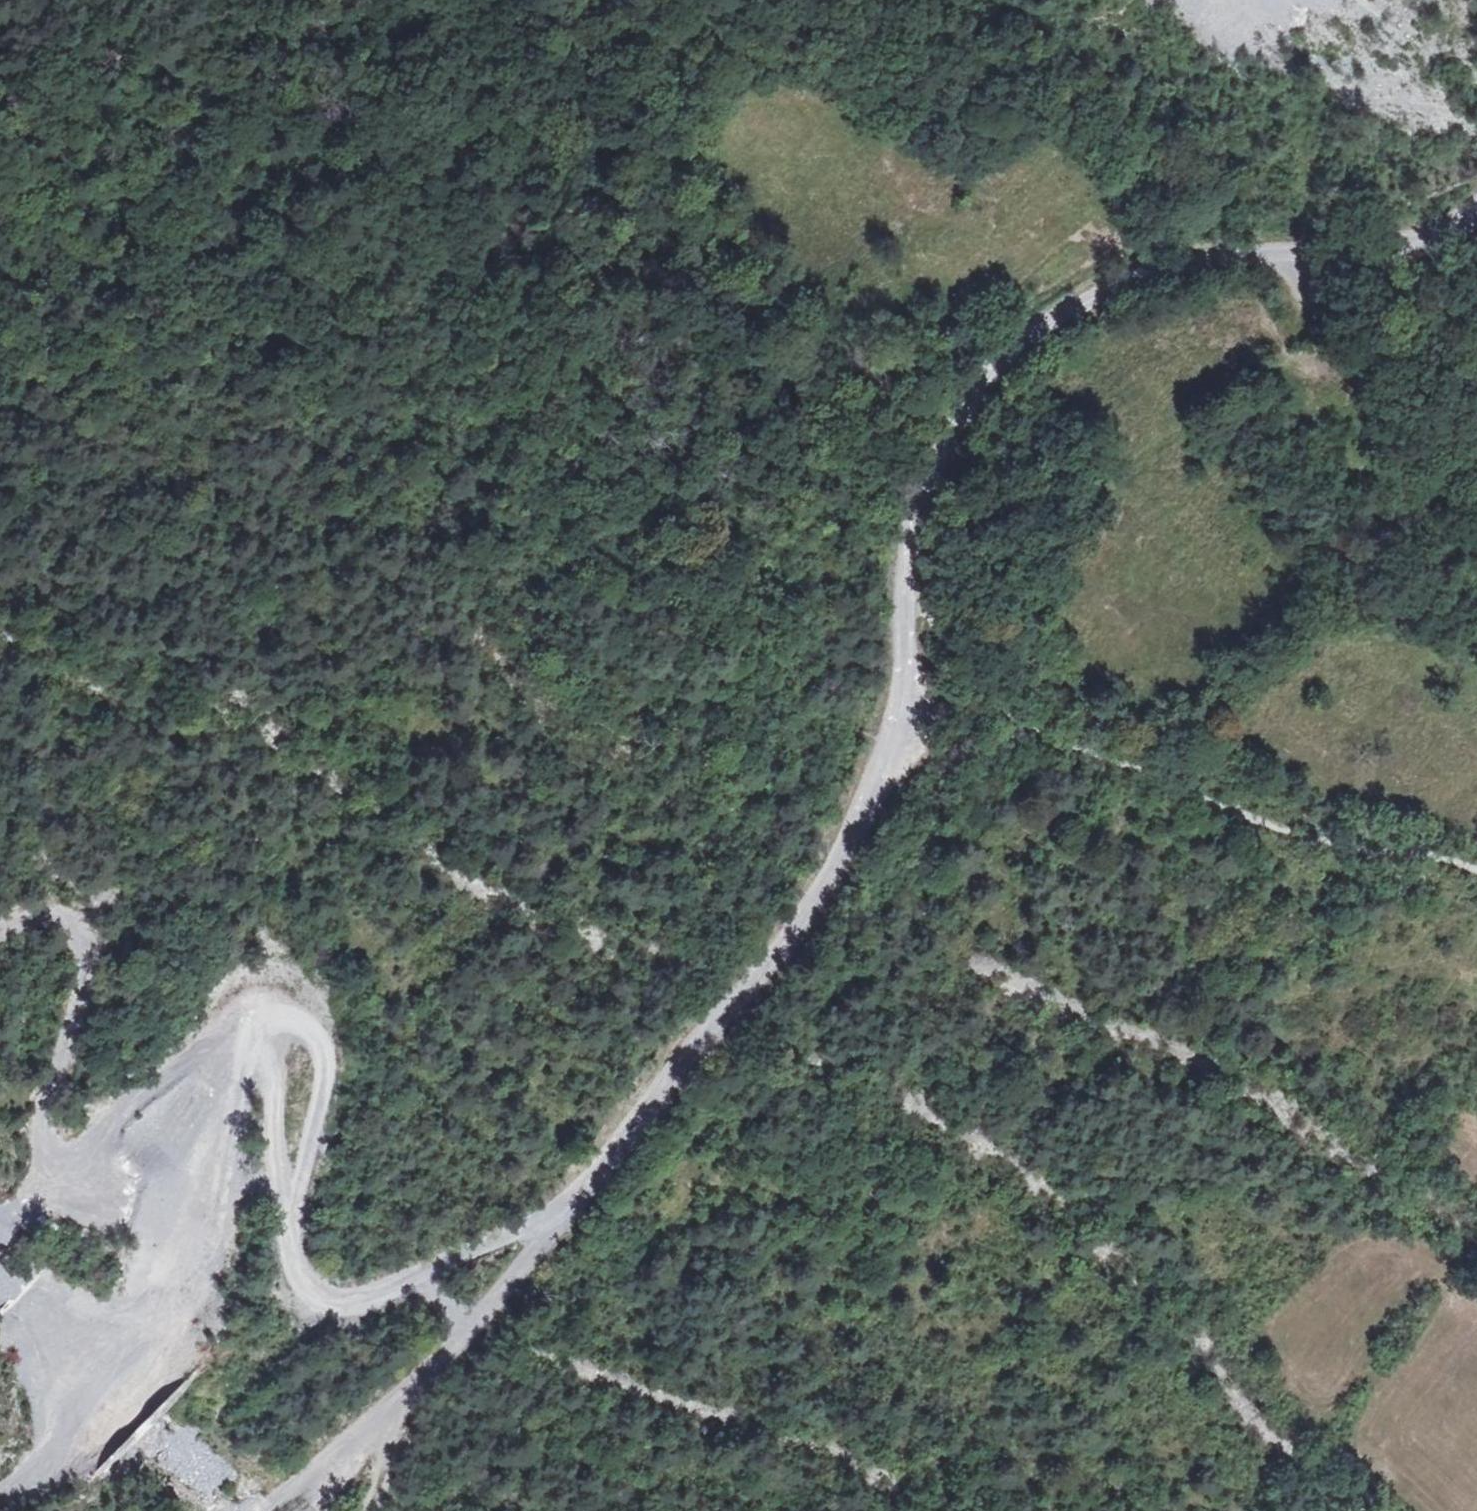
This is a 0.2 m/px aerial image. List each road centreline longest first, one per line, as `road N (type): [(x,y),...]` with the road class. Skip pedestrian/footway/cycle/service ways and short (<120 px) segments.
road 1 (track): [(471,1326),(420,1276),(342,1303),(303,1281),(289,1220),(325,1053),(298,1012),(278,1000),(250,1000),(73,1178),(44,1172),(36,1136),(79,1008),(88,944),(73,917),(55,908),(0,931)]
road 2 (track): [(902,717),(845,846),(798,923),(471,1326),(268,1510)]
road 3 (track): [(1476,202),(1460,216),(1392,232),(1216,255),(1104,289),(1034,329),(982,383),(923,503),(906,582),(902,717)]
road 4 (track): [(1476,868),(1454,857),(1362,849),(1018,728),(973,687),(906,582)]
road 5 (track): [(289,1220),(250,1000)]
road 6 (track): [(420,1276),(572,1200)]

